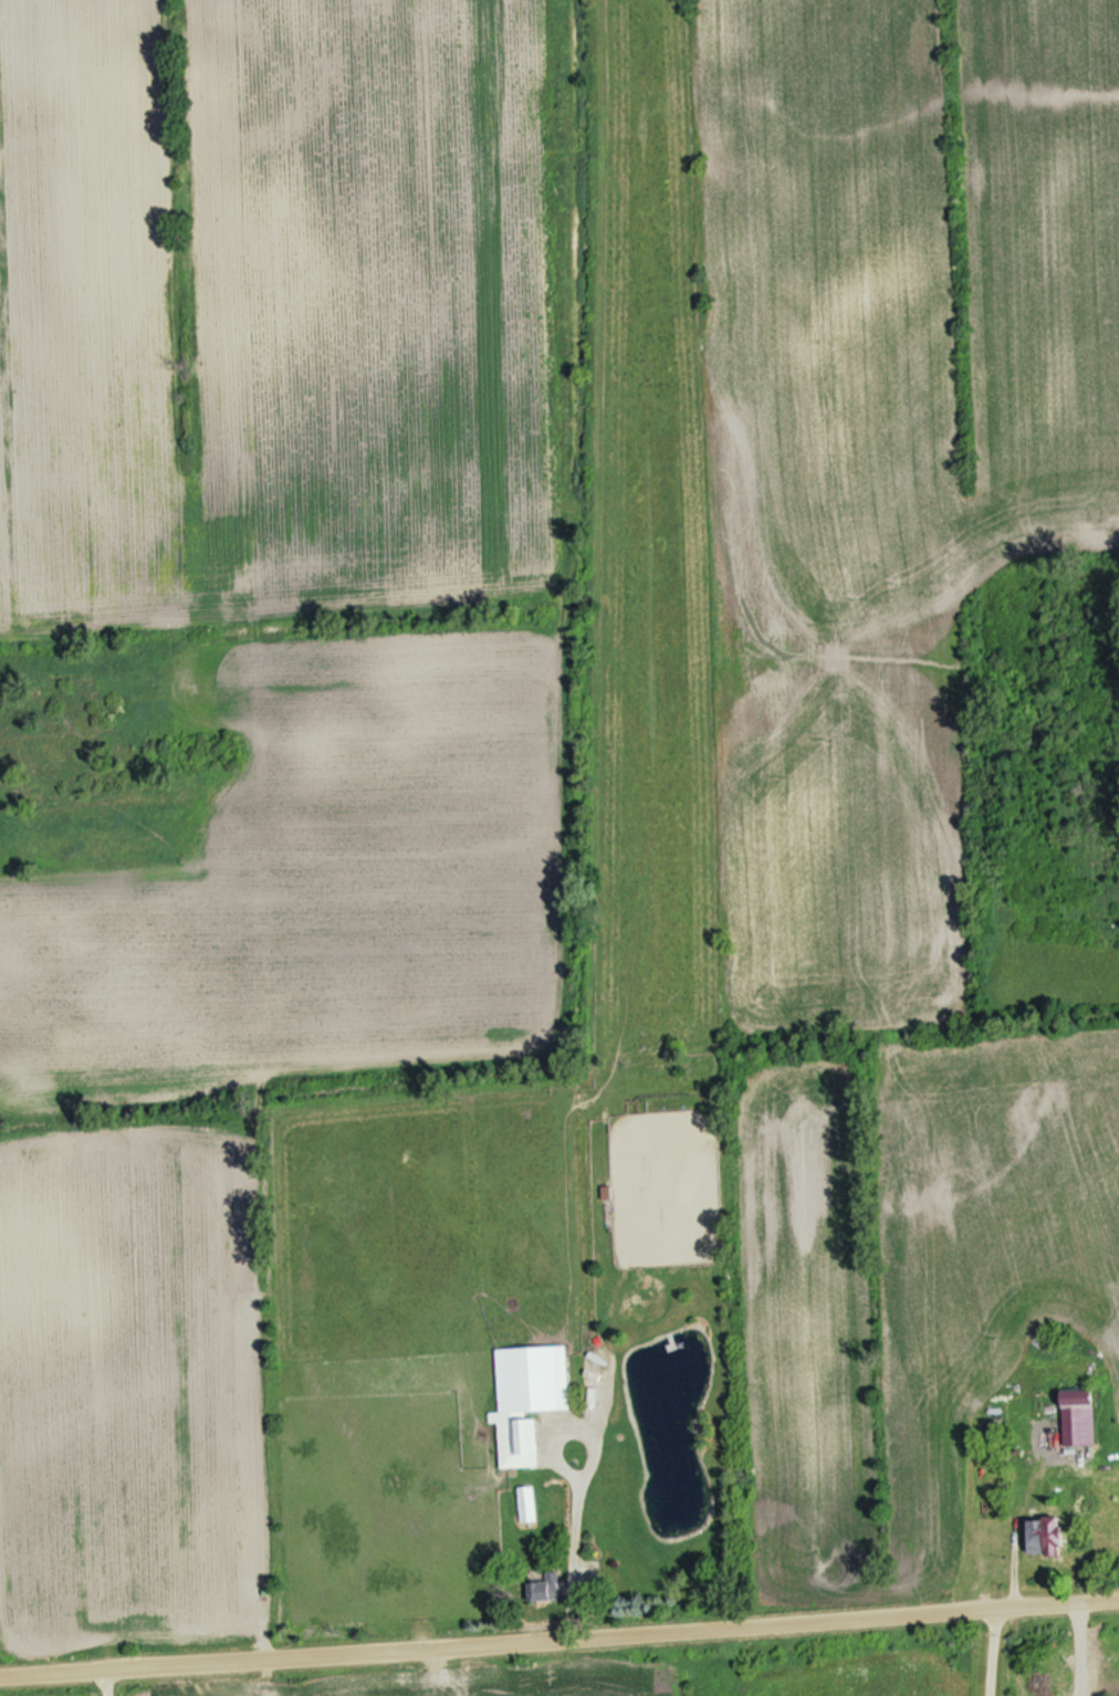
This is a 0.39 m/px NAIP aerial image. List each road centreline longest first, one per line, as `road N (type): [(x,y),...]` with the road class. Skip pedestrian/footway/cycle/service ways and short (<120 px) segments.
road 1 (residential): [(0,1675),(1118,1597)]

